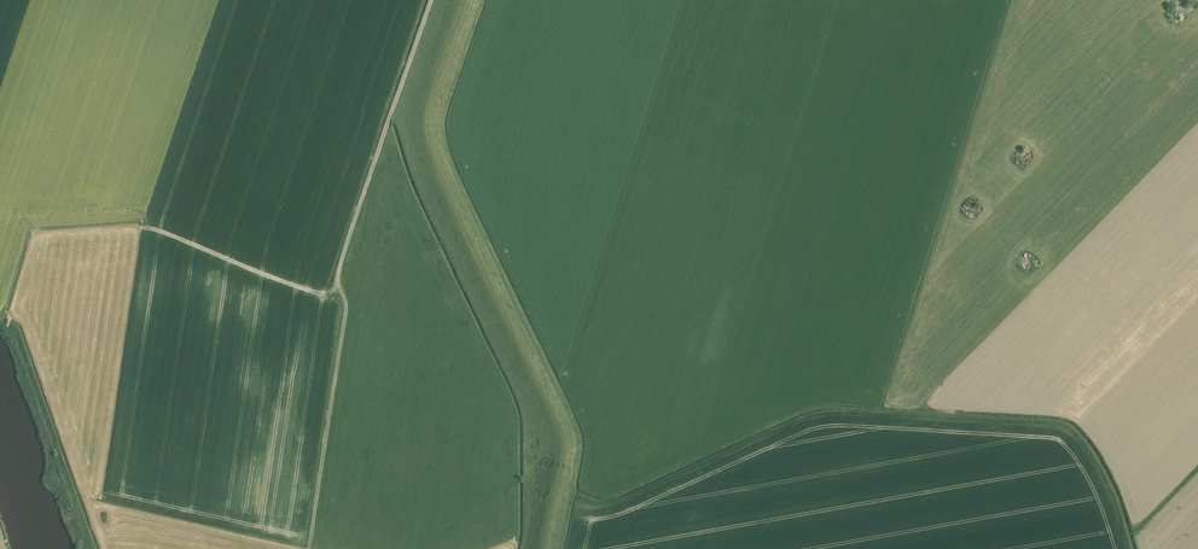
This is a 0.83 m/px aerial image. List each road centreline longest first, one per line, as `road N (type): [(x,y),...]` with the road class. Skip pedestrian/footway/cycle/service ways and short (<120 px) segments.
road 1 (track): [(432,0),(338,274),(346,318),(309,548)]

